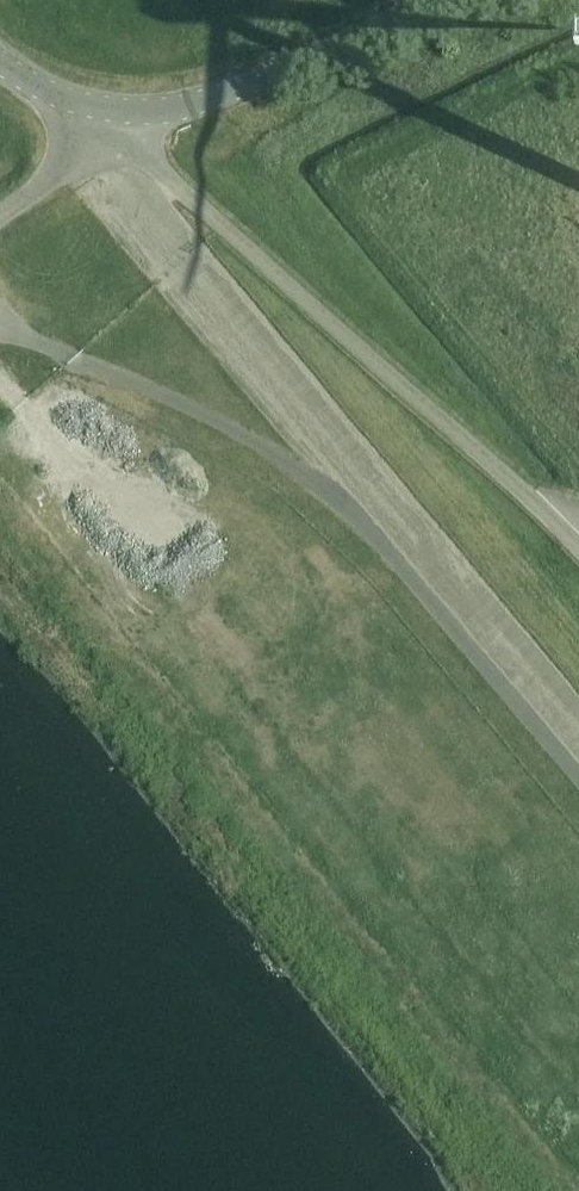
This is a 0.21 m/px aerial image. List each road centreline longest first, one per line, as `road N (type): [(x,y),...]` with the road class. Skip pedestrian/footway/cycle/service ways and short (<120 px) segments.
road 1 (unclassified): [(74,358),(225,430),(331,493),(578,785)]
road 2 (track): [(578,460),(344,181),(578,77)]
road 3 (unclassified): [(578,547),(119,138)]
road 4 (tertiary): [(114,112),(165,113),(218,98),(442,0)]
road 5 (unclassified): [(0,217),(119,138)]
road 6 (tertiary): [(0,62),(65,101),(114,112)]

